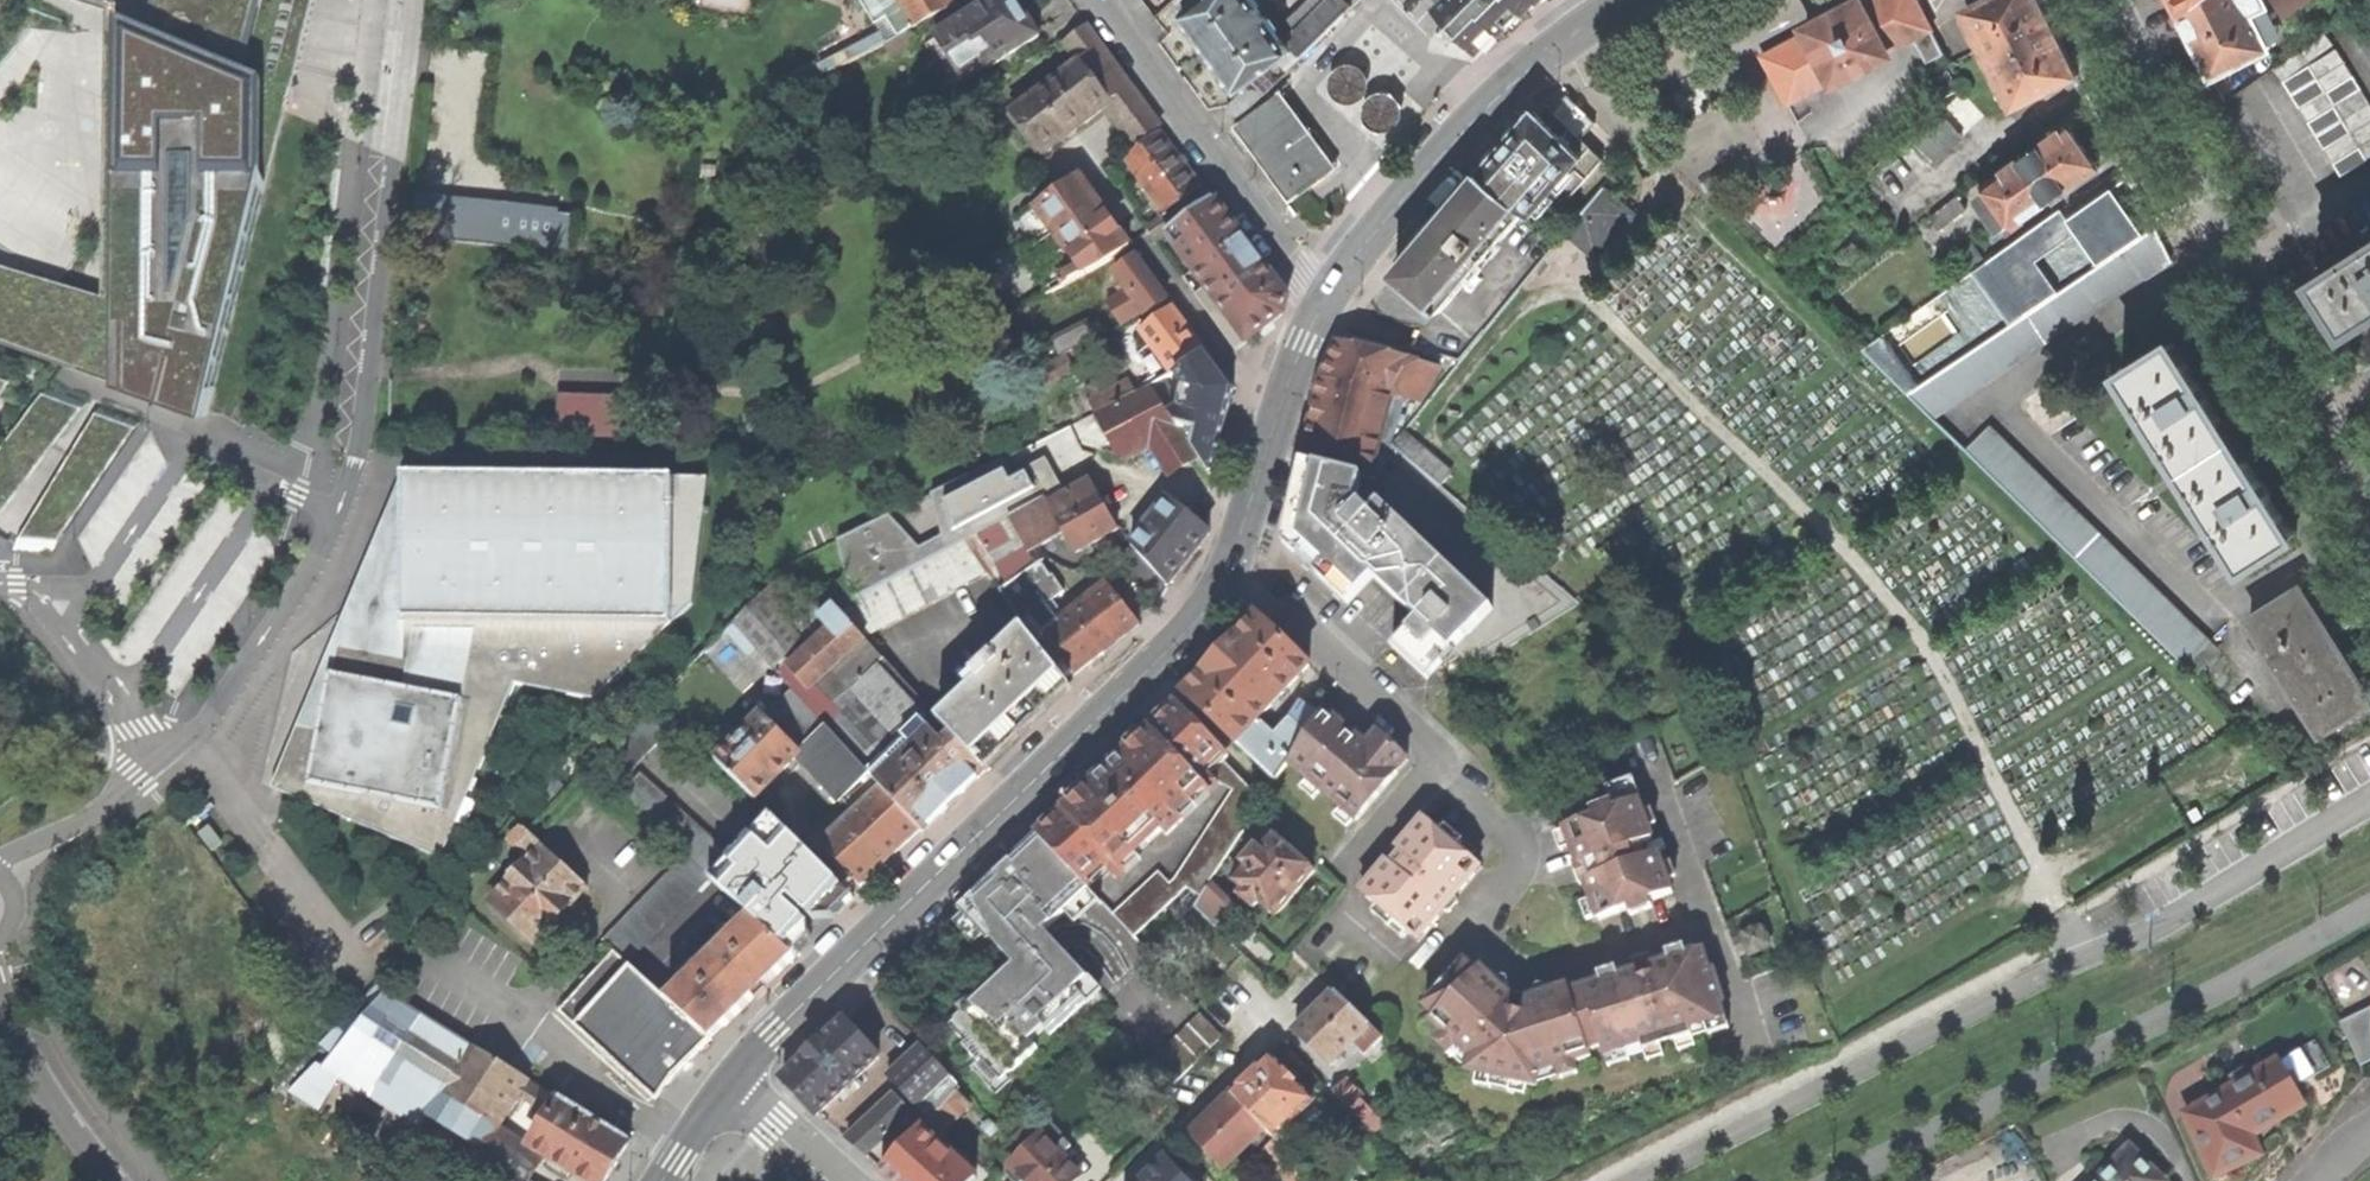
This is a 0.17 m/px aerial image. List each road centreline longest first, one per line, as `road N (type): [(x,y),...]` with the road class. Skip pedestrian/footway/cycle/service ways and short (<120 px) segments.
road 1 (residential): [(419,0),(364,419),(342,508),(306,574),(201,720),(157,762)]
road 2 (residential): [(1641,1180),(2046,974),(2162,926),(2369,799)]
road 3 (secondary): [(732,1081),(1188,629),(1237,557)]
road 4 (residential): [(2369,512),(2106,0)]
road 5 (residential): [(1440,760),(1512,838),(1517,856),(1488,908),(1485,936),(1493,956),(1537,974),(1702,928)]
road 6 (secondary): [(1327,295),(1426,171),(1540,51),(1628,0)]
road 7 (residential): [(1327,295),(1099,0)]
road 8 (residential): [(1237,557),(1440,760)]
road 9 (secondary): [(1237,557),(1305,341),(1327,295)]
road 10 (residential): [(0,585),(19,586),(69,630),(157,762)]
road 11 (residential): [(0,998),(18,1047),(62,1115),(118,1180)]
road 12 (residential): [(157,762),(88,820),(0,860)]
road 13 (residential): [(837,1180),(732,1081)]
road 14 (residential): [(1440,760),(1354,855)]
road 15 (secondary): [(665,1180),(732,1081)]

